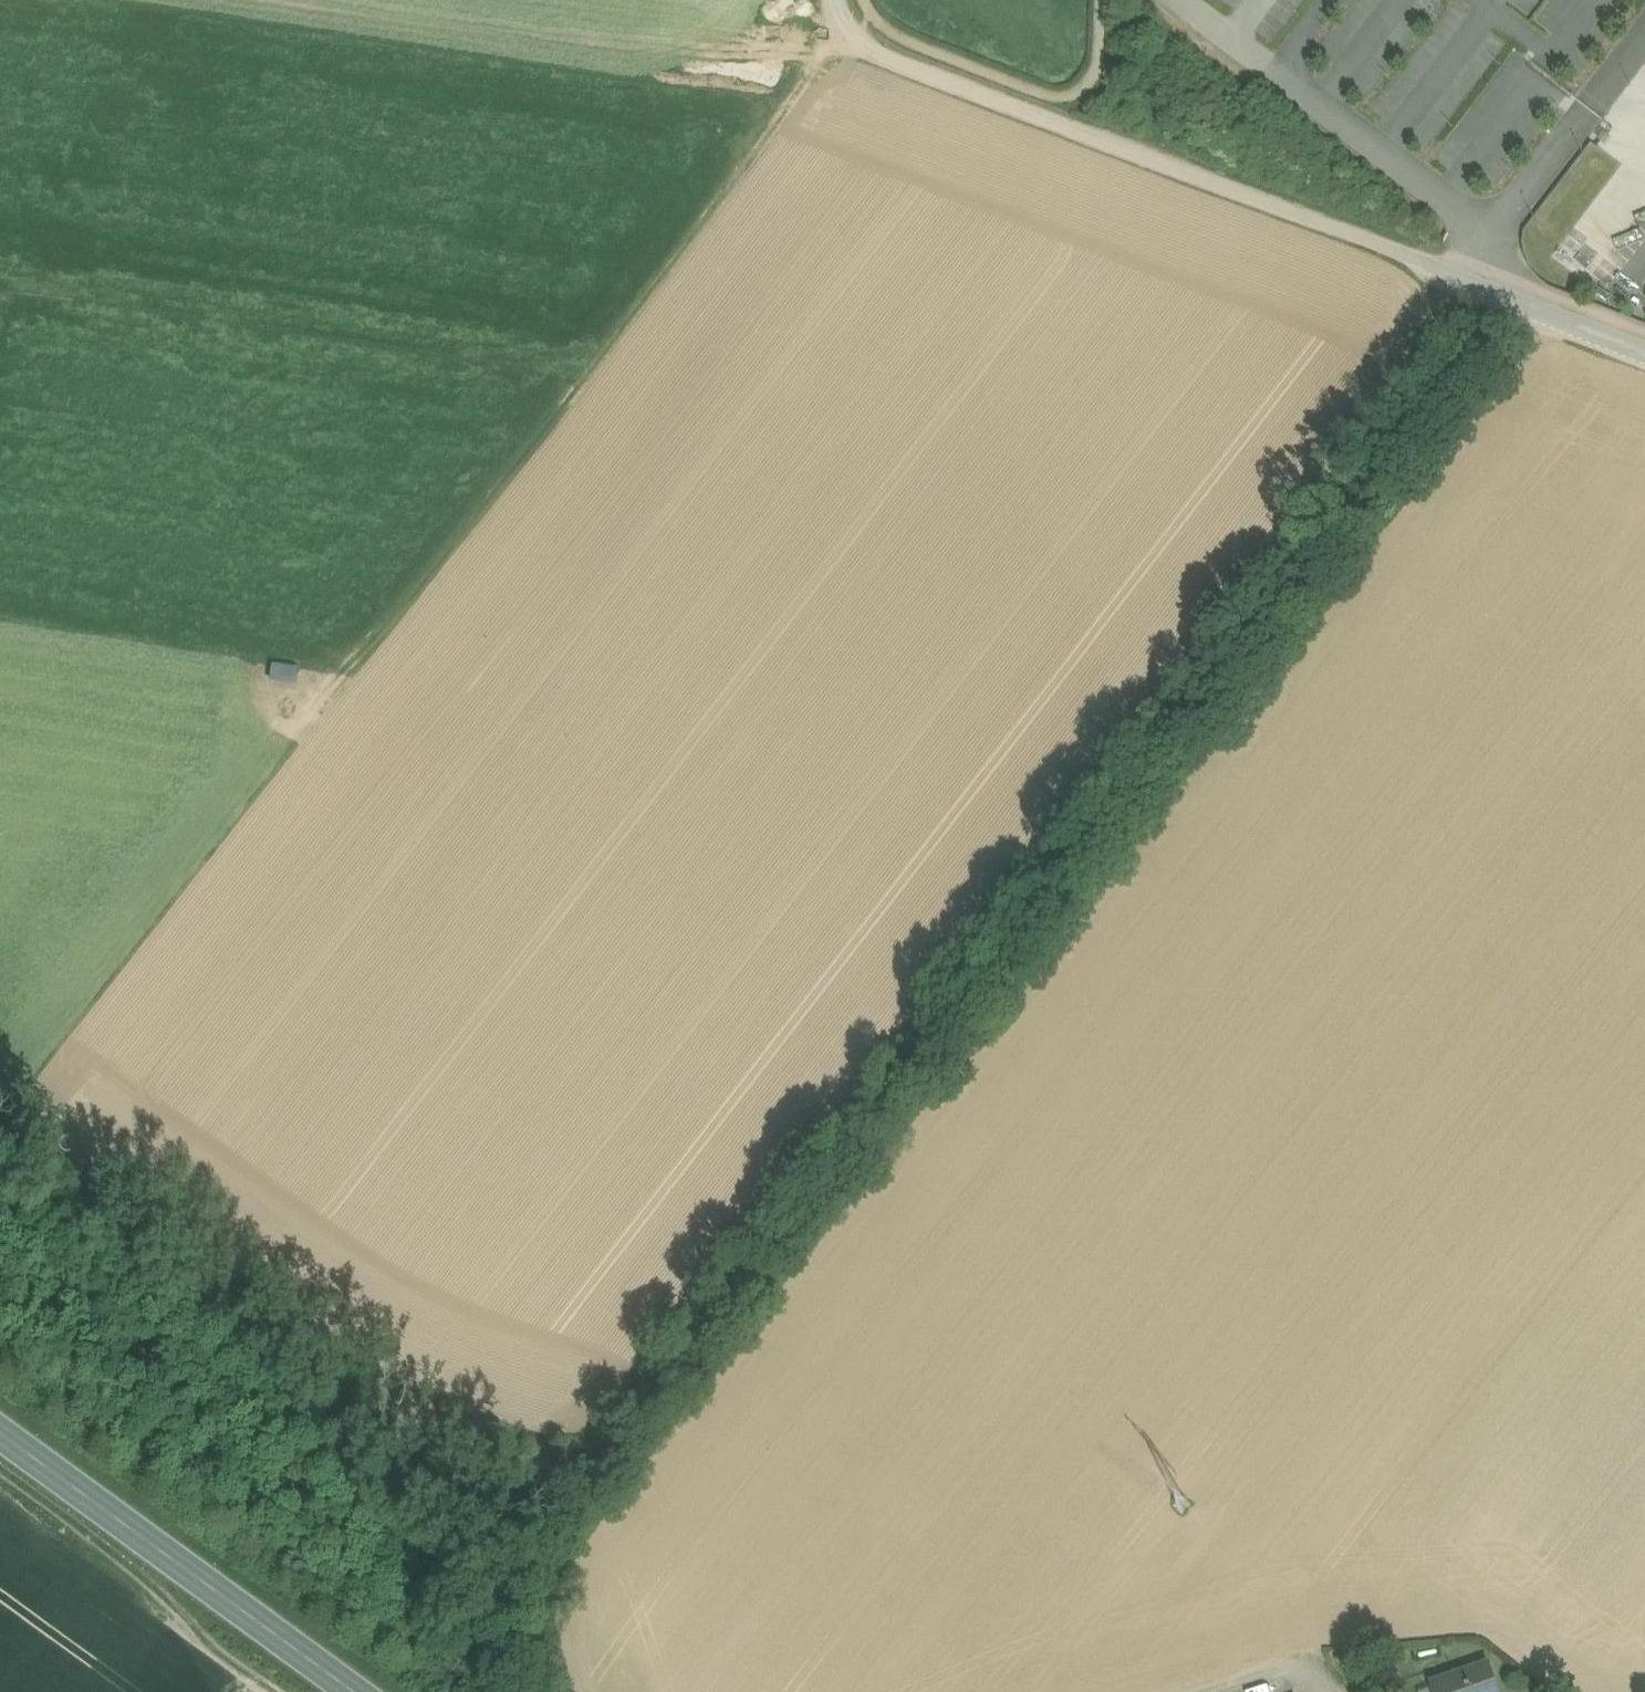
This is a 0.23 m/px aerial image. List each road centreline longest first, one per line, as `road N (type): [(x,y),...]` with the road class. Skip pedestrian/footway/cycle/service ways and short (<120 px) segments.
road 1 (unclassified): [(838,0),(871,47),(921,69),(1644,351)]
road 2 (primary): [(0,1434),(353,1691)]
road 3 (track): [(1098,0),(1093,68),(1076,89),(1049,93),(885,30),(864,0)]

